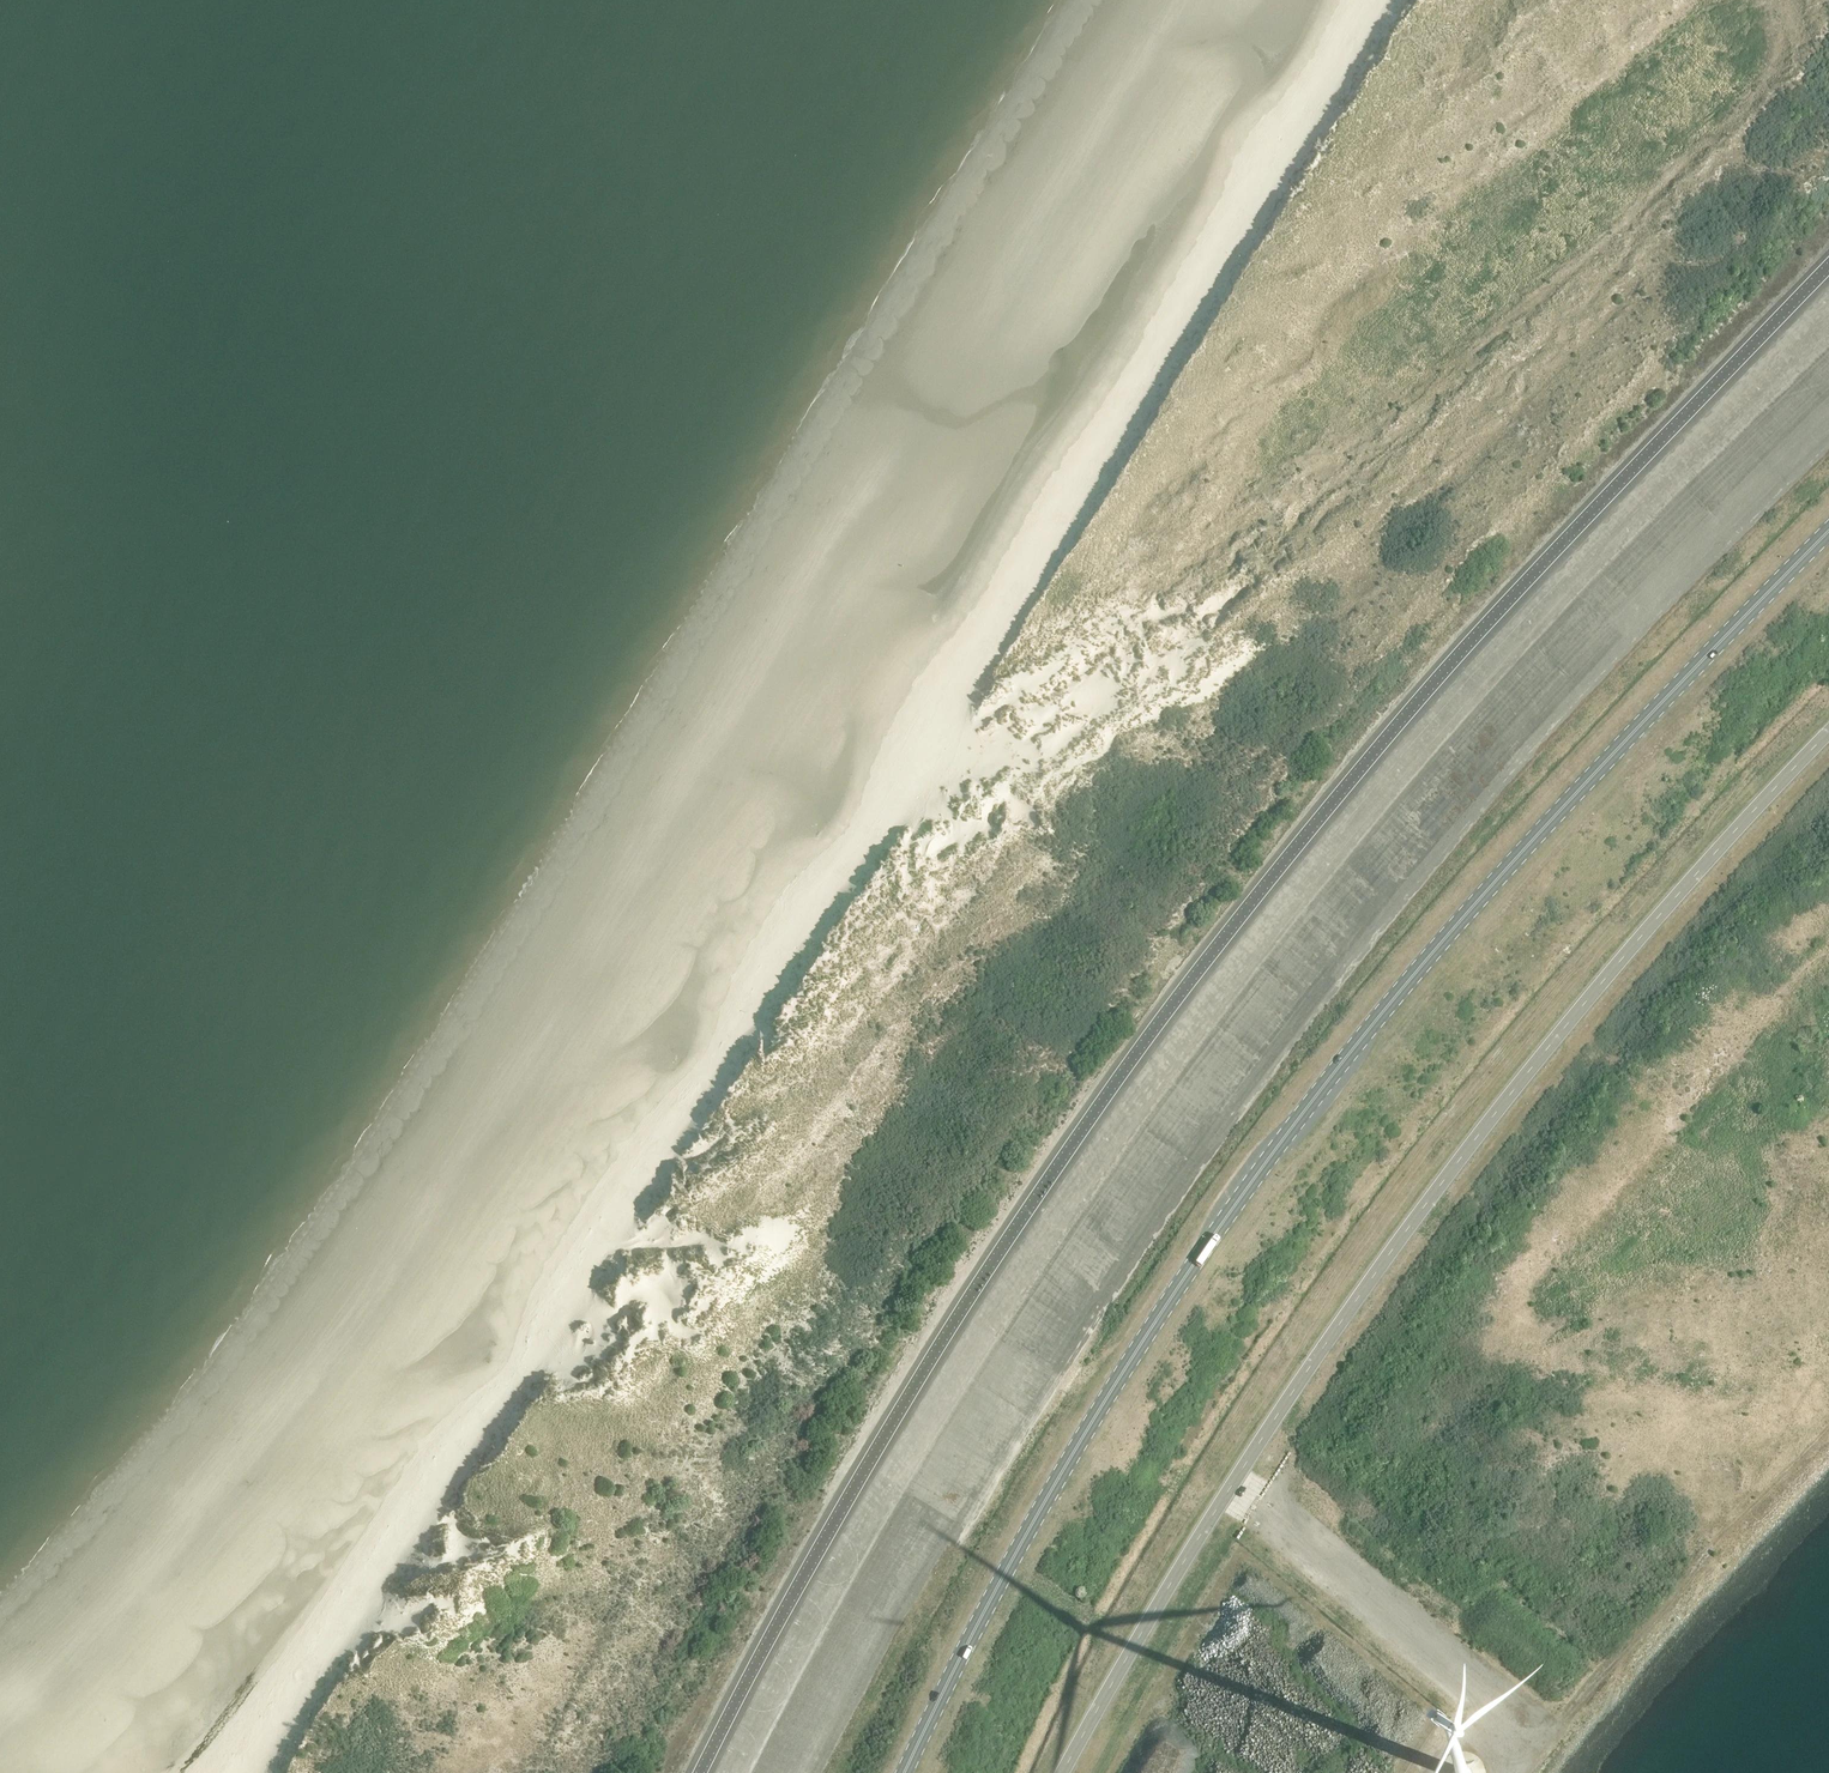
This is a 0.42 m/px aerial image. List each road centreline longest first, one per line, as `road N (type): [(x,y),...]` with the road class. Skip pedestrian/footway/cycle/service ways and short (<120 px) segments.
road 1 (unclassified): [(700,1772),(800,1580),(953,1320),(1132,1060),(1314,821),(1531,575),(1828,263)]
road 2 (primary): [(903,1772),(980,1614),(1116,1377),(1247,1183),(1384,1005),(1828,526)]
road 3 (unclassified): [(1060,1772),(1230,1486),(1475,1138),(1683,889),(1828,734)]

